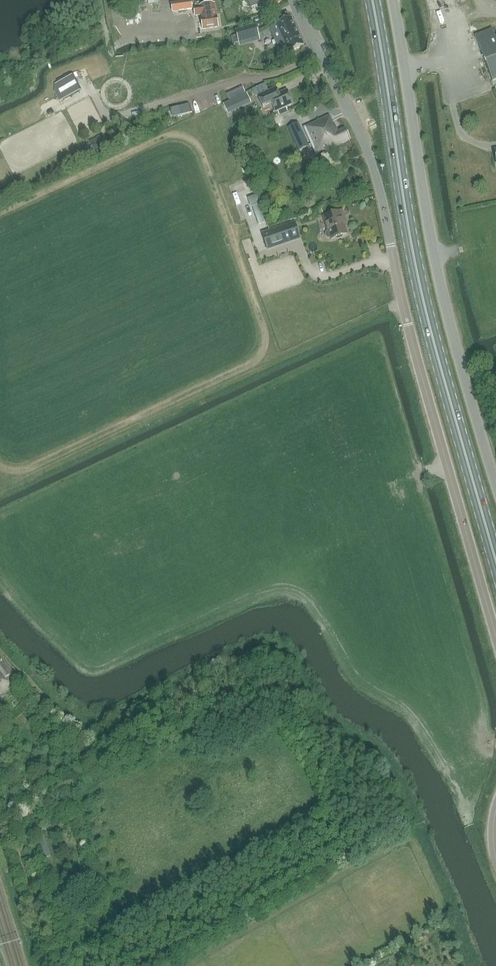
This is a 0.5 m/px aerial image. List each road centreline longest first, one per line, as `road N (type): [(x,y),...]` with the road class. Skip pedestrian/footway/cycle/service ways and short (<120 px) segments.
road 1 (primary): [(495,561),(419,284),(372,0)]
road 2 (unclassified): [(495,482),(439,283),(393,0)]
road 3 (residential): [(408,324),(367,152),(293,0)]
road 4 (unclassified): [(495,635),(408,324)]

